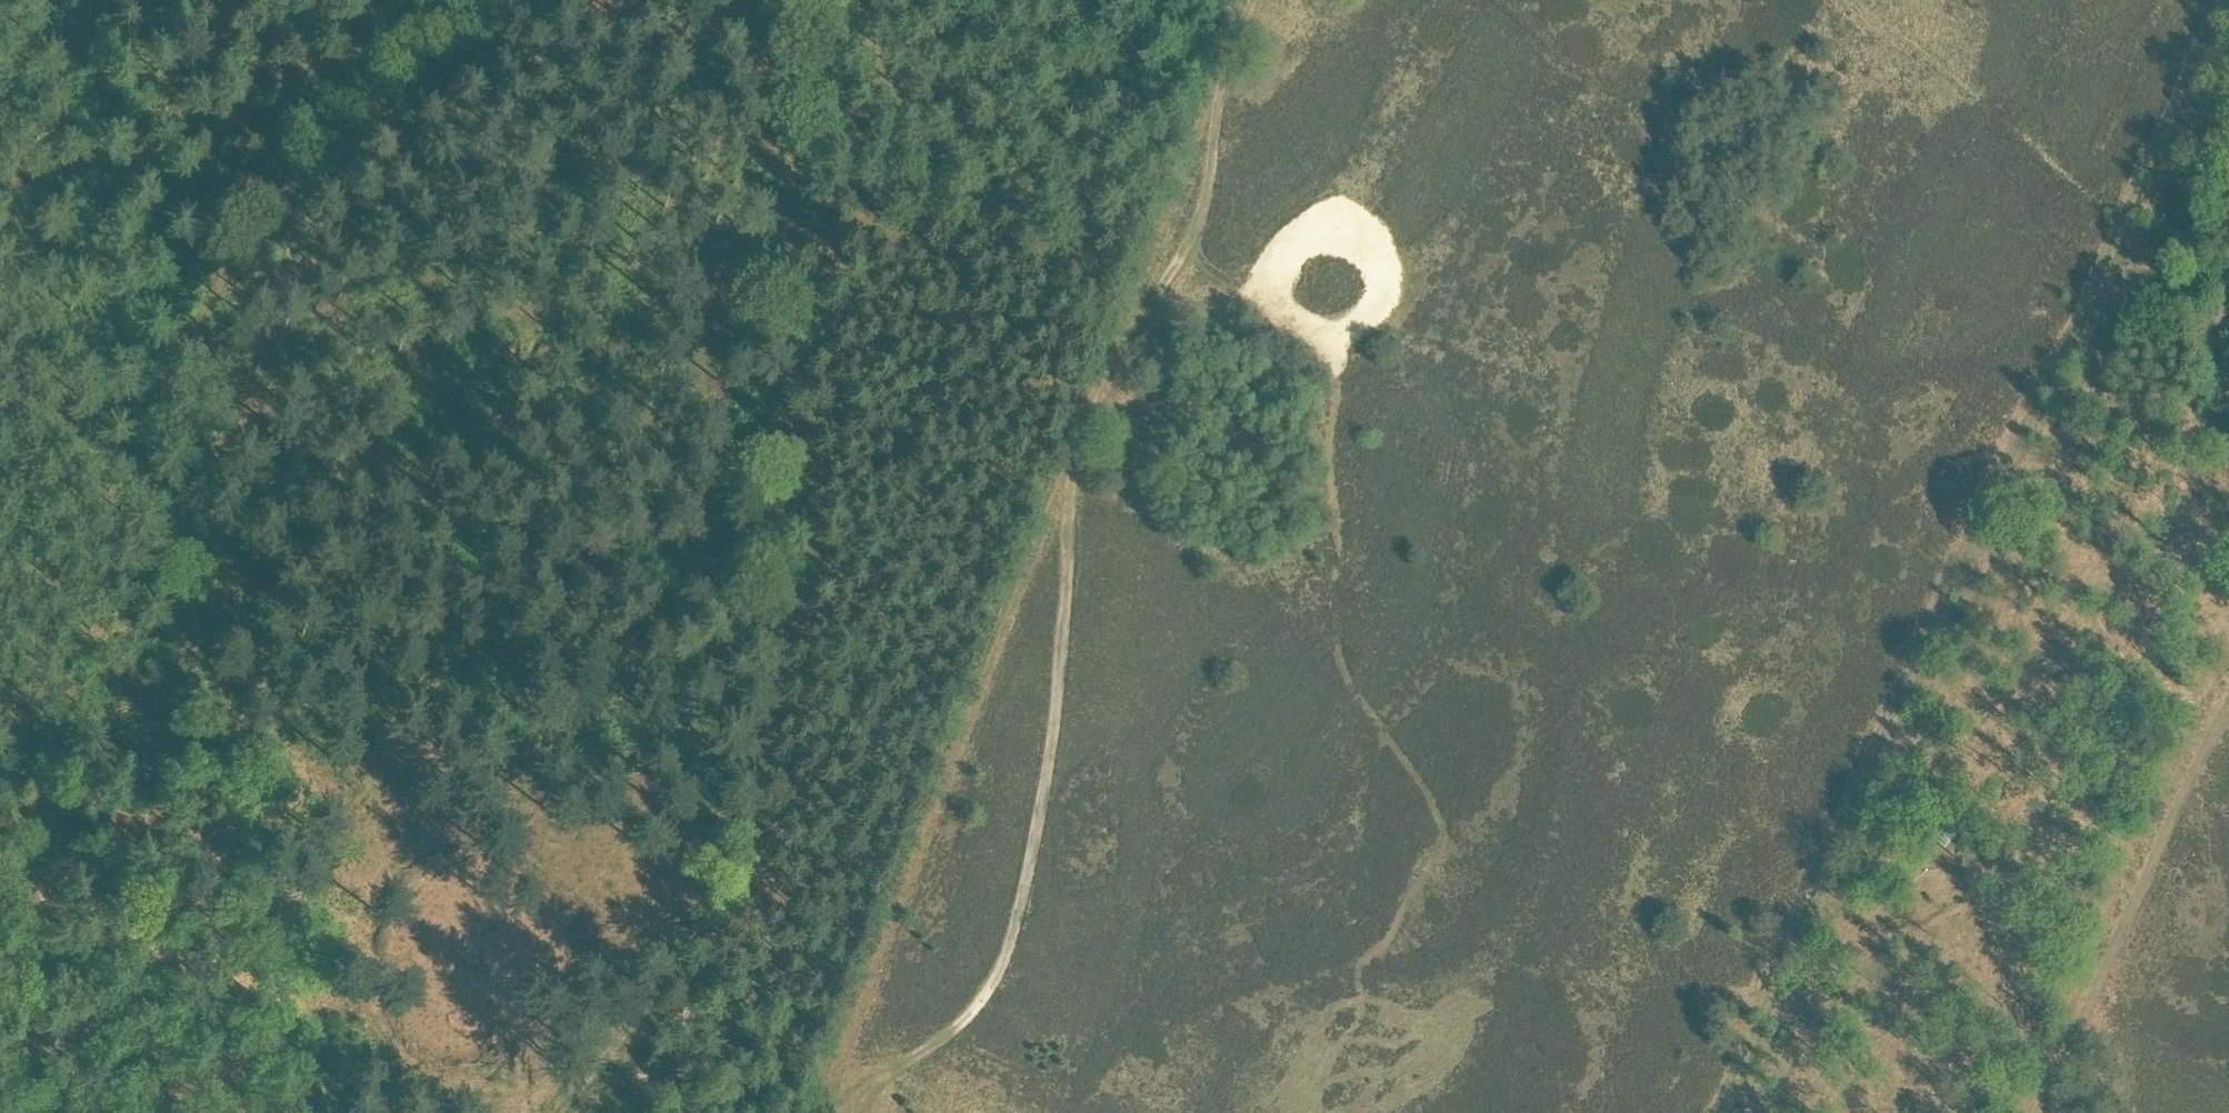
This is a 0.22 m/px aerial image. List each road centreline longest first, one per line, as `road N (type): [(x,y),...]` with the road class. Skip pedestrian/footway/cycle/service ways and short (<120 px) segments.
road 1 (track): [(1257,0),(1213,129),(1202,218),(1067,525),(1051,749),(1011,946),(968,1017),(796,1112)]
road 2 (track): [(1716,1112),(2227,0)]
road 3 (track): [(0,785),(204,692),(184,623),(160,429),(195,317),(260,202),(363,108),(510,0)]

